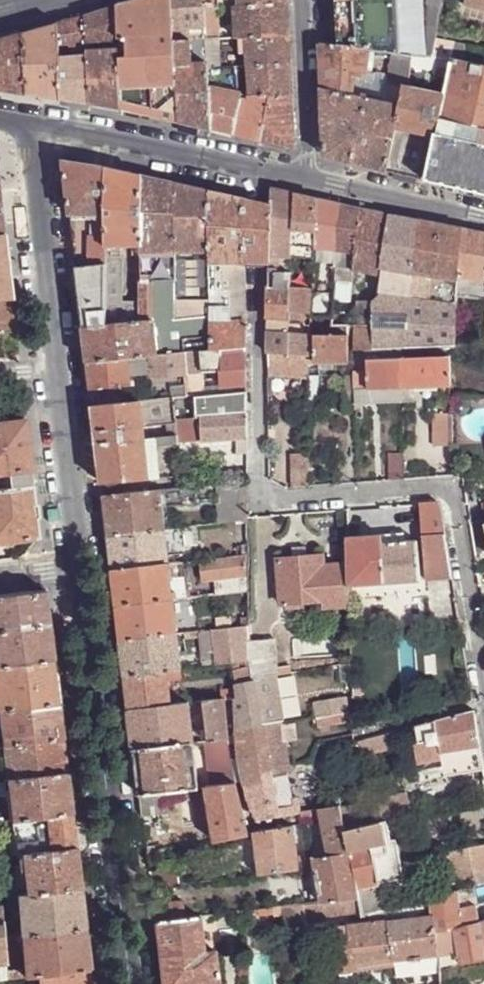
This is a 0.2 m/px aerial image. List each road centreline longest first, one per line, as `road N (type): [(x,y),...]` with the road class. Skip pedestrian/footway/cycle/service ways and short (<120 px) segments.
road 1 (residential): [(483,719),(446,489),(256,502),(249,168)]
road 2 (residential): [(126,983),(75,568)]
road 3 (tertiary): [(51,374),(21,122)]
road 4 (tertiary): [(21,122),(249,168)]
road 5 (residential): [(75,568),(51,374)]
road 6 (residential): [(310,178),(302,0)]
road 7 (tertiary): [(310,178),(483,217)]

